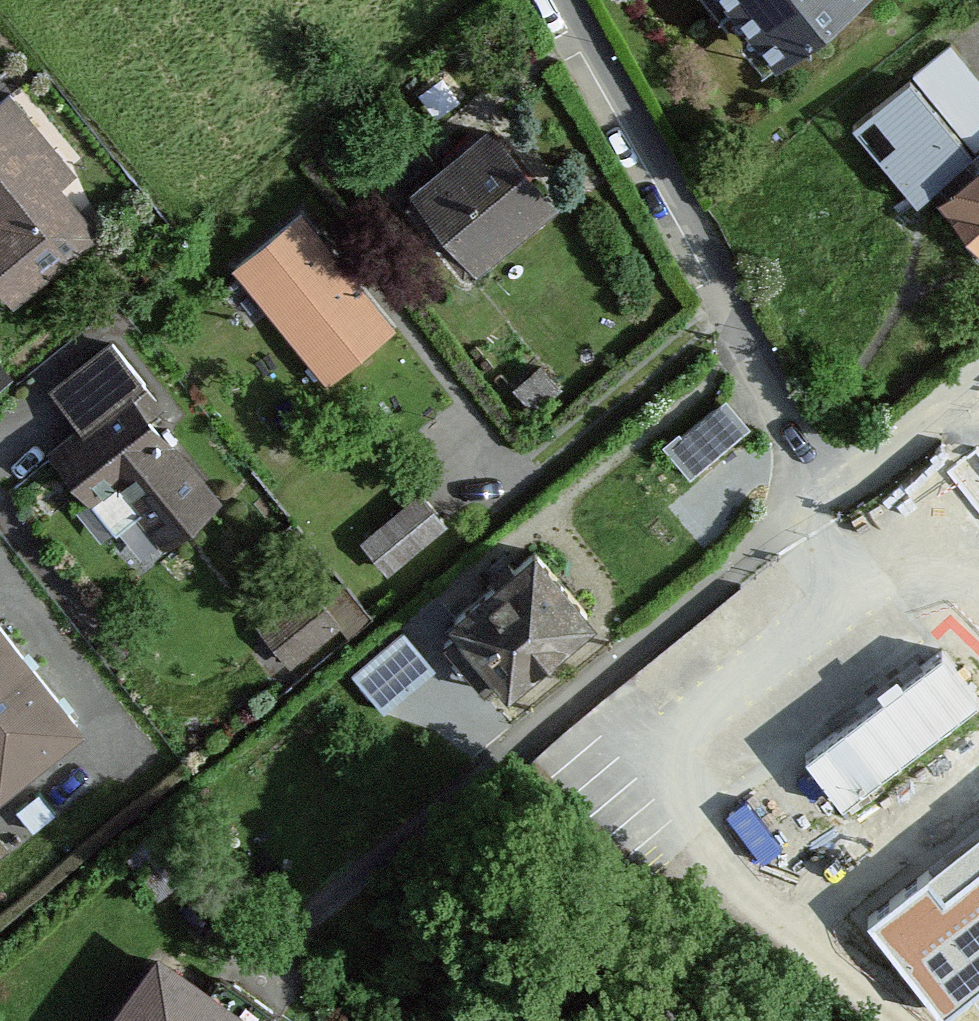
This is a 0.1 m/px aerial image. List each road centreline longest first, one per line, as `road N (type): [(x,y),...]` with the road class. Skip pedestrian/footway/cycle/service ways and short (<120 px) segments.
road 1 (residential): [(835,489),(492,779),(482,799),(481,826),(517,877),(687,1020)]
road 2 (residential): [(556,0),(835,489)]
road 3 (residential): [(978,370),(835,489)]

